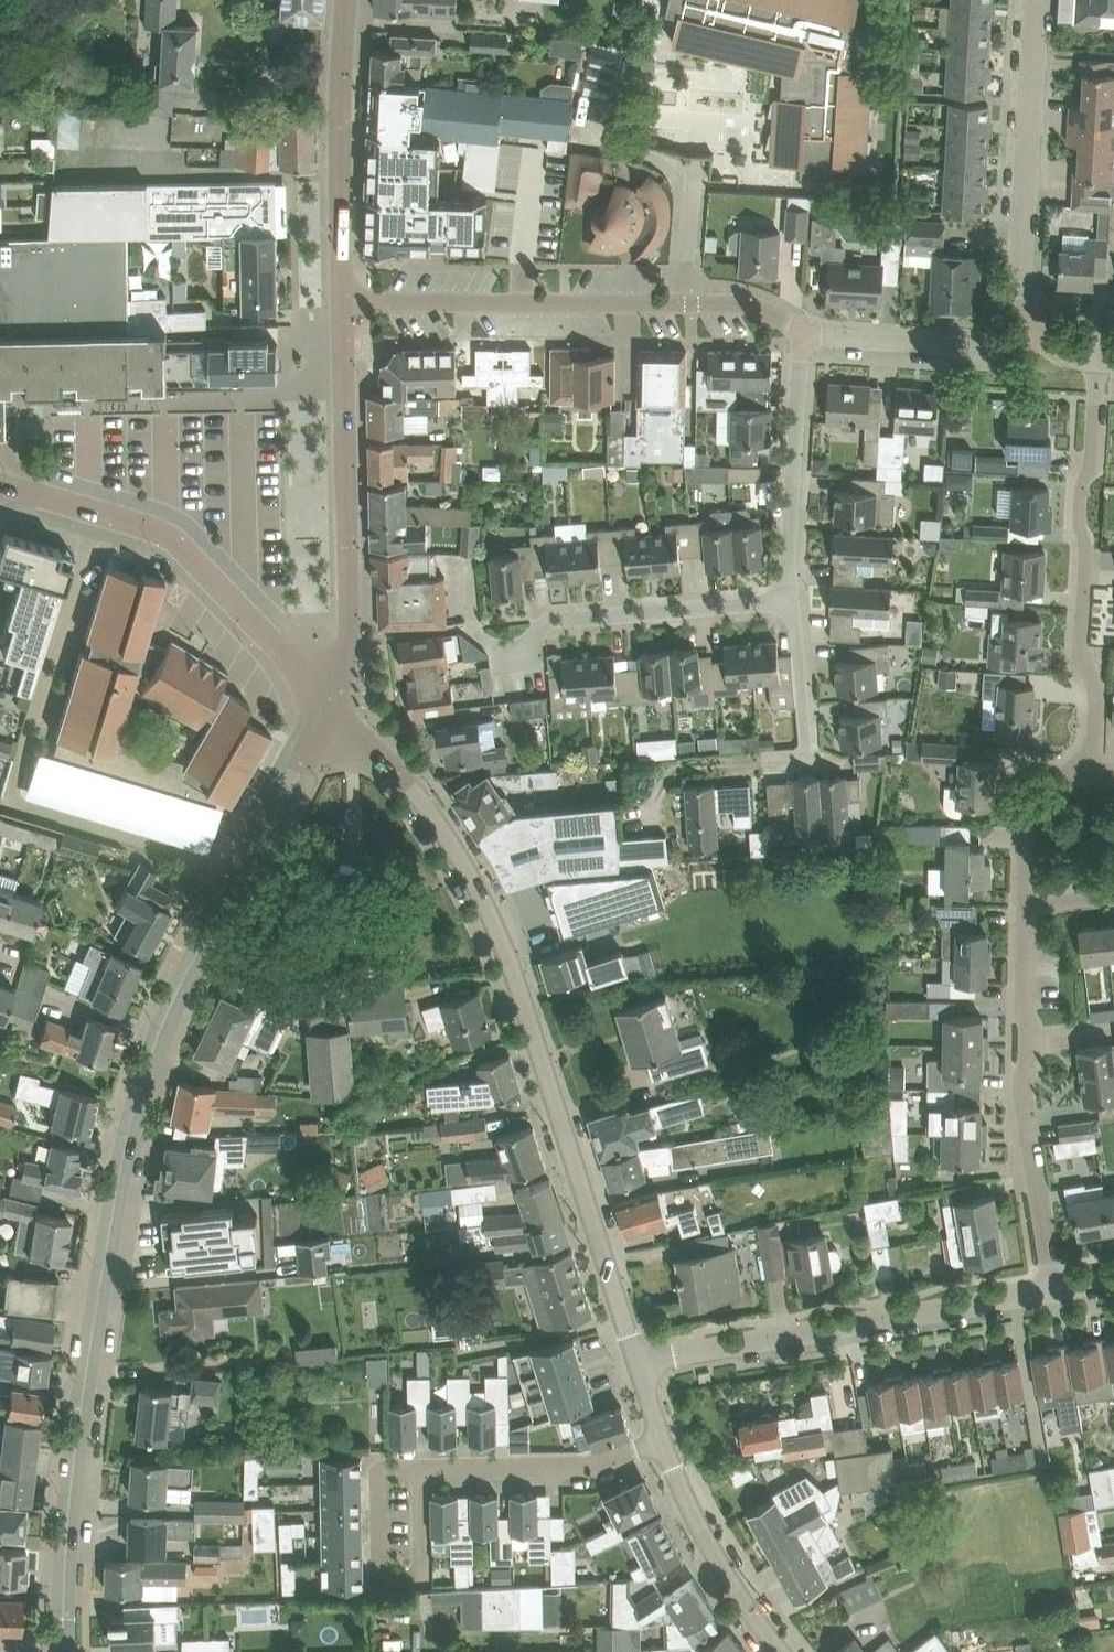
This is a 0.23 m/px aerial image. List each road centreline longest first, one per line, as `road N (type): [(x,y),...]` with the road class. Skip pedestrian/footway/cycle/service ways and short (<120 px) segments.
road 1 (tertiary): [(64,1651),(68,1519),(88,1363),(141,1086),(187,972),(312,751),(330,703)]
road 2 (tertiary): [(637,1361),(487,907),(411,785),(330,703)]
road 3 (residential): [(1063,775),(1093,741),(1096,692),(1080,667),(1087,545),(1078,517),(1091,467),(1098,357)]
road 4 (unclassified): [(637,1361),(1053,1290)]
road 5 (tertiary): [(330,703),(168,535),(0,481)]
road 6 (tertiary): [(330,703),(350,634),(343,302)]
road 7 (residential): [(1053,1290),(1021,1097),(1024,906)]
road 8 (residential): [(343,302),(684,303)]
road 9 (residential): [(1036,335),(1021,292),(1037,0)]
road 10 (residential): [(471,625),(508,647),(555,621),(793,599)]
road 11 (tertiary): [(343,302),(346,0)]
road 12 (residential): [(793,599),(804,332)]
road 13 (residential): [(421,1467),(422,1563),(409,1581),(392,1581),(380,1564),(379,1483),(388,1467)]
road 14 (residential): [(663,1440),(578,1467),(421,1467)]
road 15 (tertiary): [(781,1651),(701,1530),(663,1440)]
road 16 (residential): [(804,332),(996,347),(1036,335)]
road 17 (residential): [(759,759),(807,750),(793,599)]
road 18 (track): [(655,828),(667,780),(687,766),(759,759)]
road 19 (residential): [(1024,906),(1028,810),(1063,775)]
road 20 (unclassified): [(684,303),(696,165)]
road 21 (residential): [(684,303),(753,305),(804,332)]

